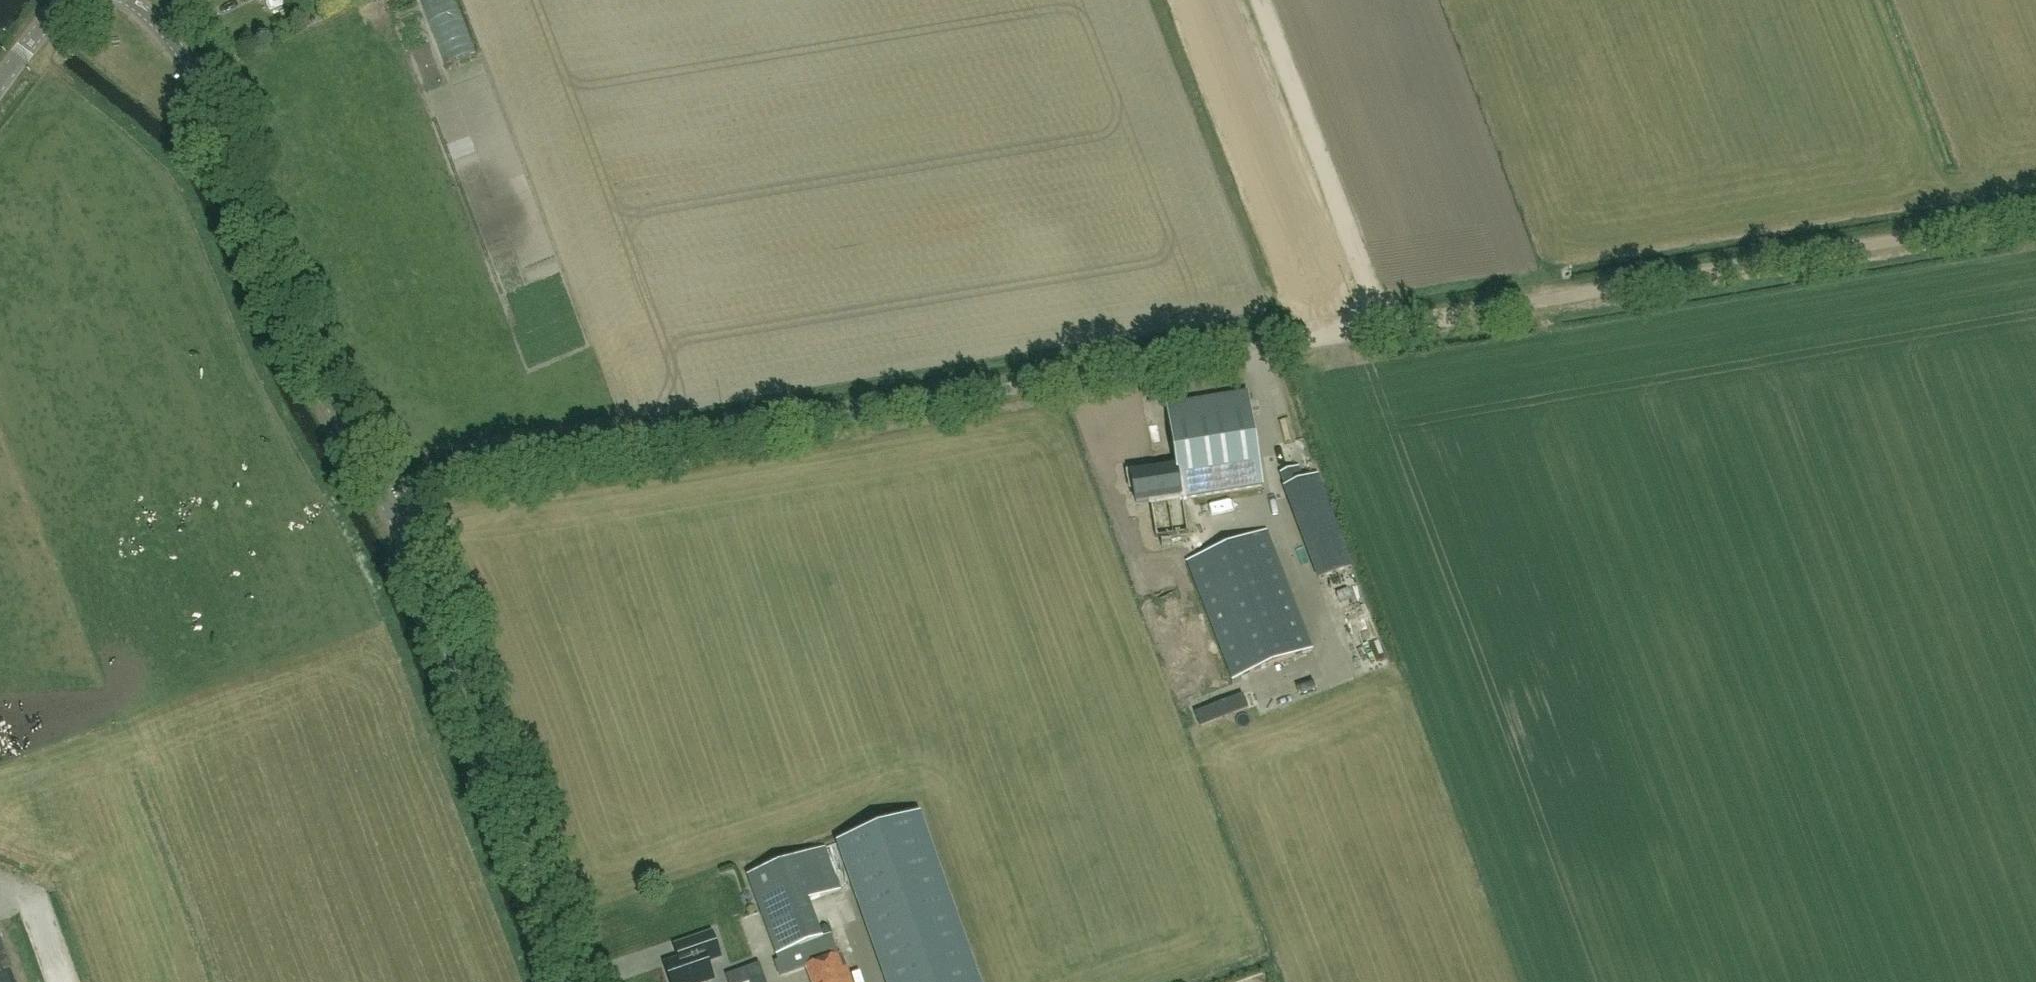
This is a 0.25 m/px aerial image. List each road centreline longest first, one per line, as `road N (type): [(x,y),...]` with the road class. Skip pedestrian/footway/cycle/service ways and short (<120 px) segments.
road 1 (unclassified): [(387,505),(448,485),(1260,349)]
road 2 (track): [(1260,349),(2035,218)]
road 3 (unclassified): [(387,505),(285,309),(193,73),(168,34),(130,0)]
road 4 (unclassified): [(580,981),(387,505)]
road 5 (track): [(1257,0),(1381,328)]

